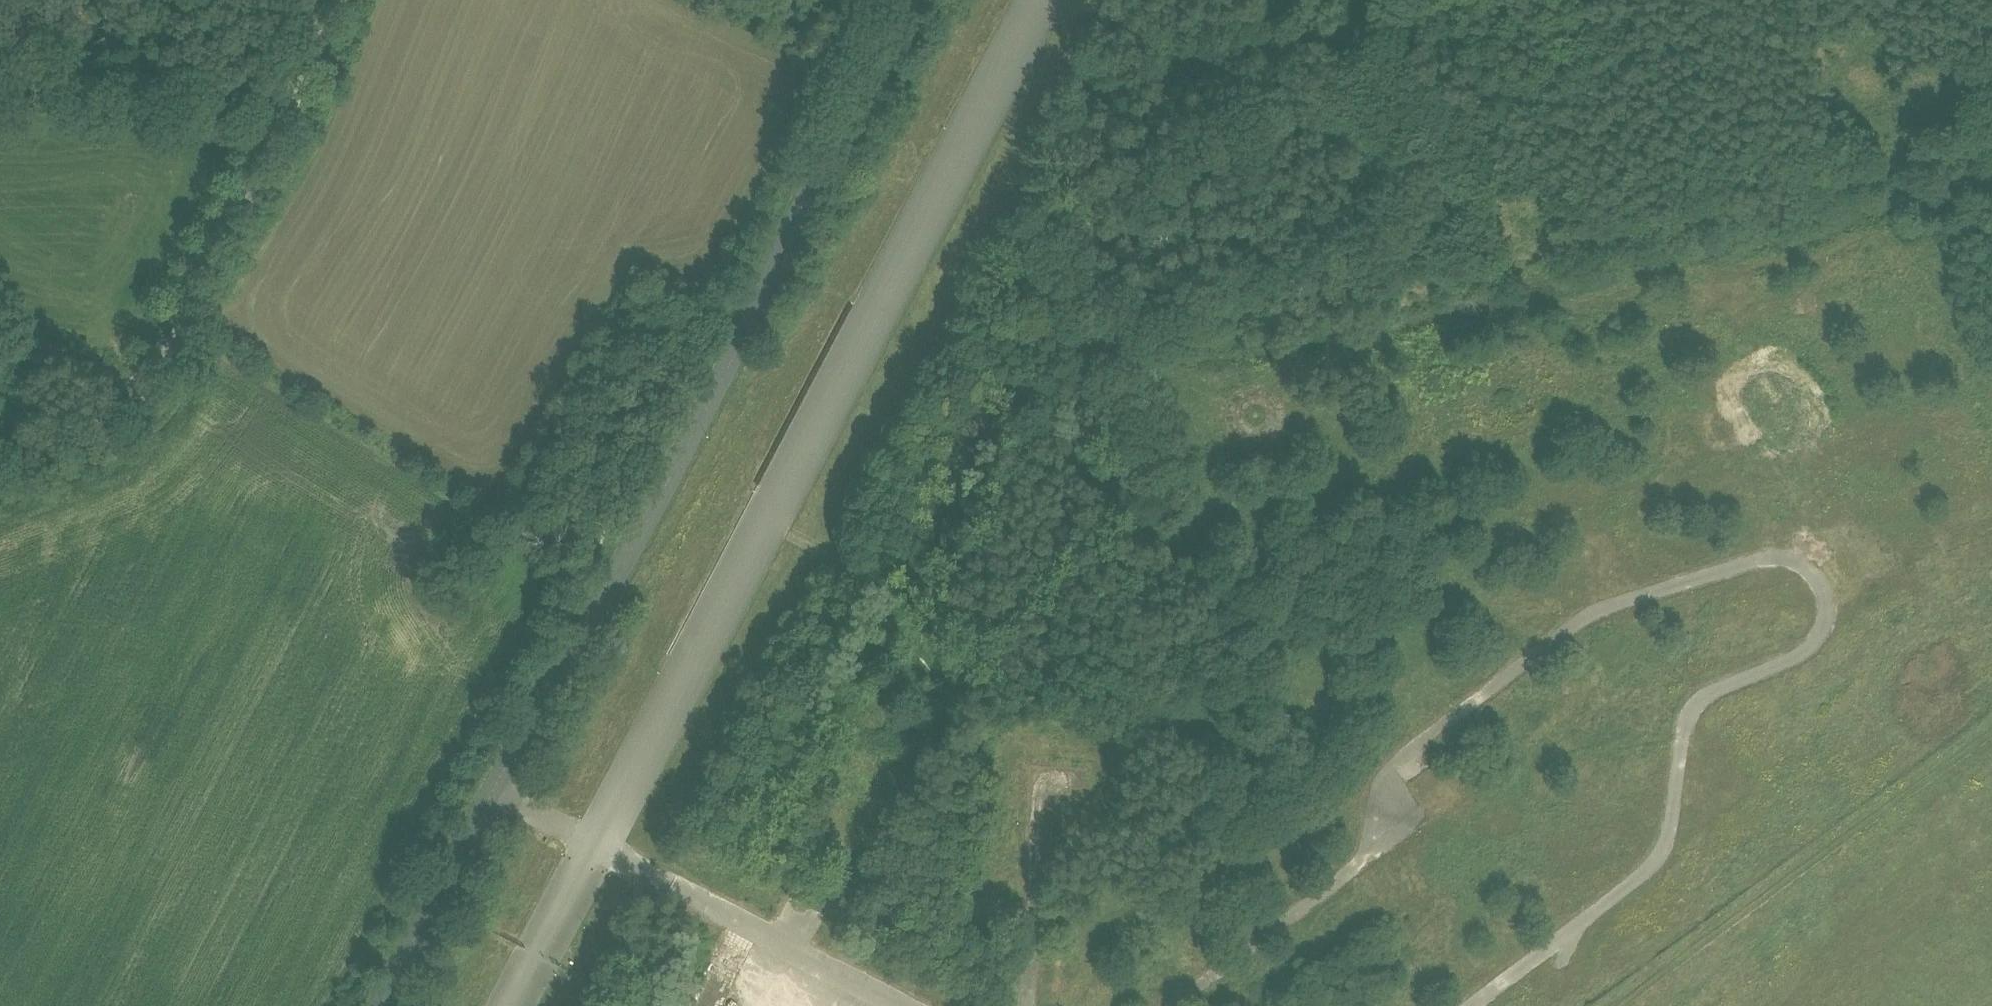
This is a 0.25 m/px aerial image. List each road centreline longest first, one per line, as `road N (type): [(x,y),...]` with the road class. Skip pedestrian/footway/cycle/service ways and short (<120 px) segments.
road 1 (track): [(0,448),(95,407),(156,367),(339,0)]

